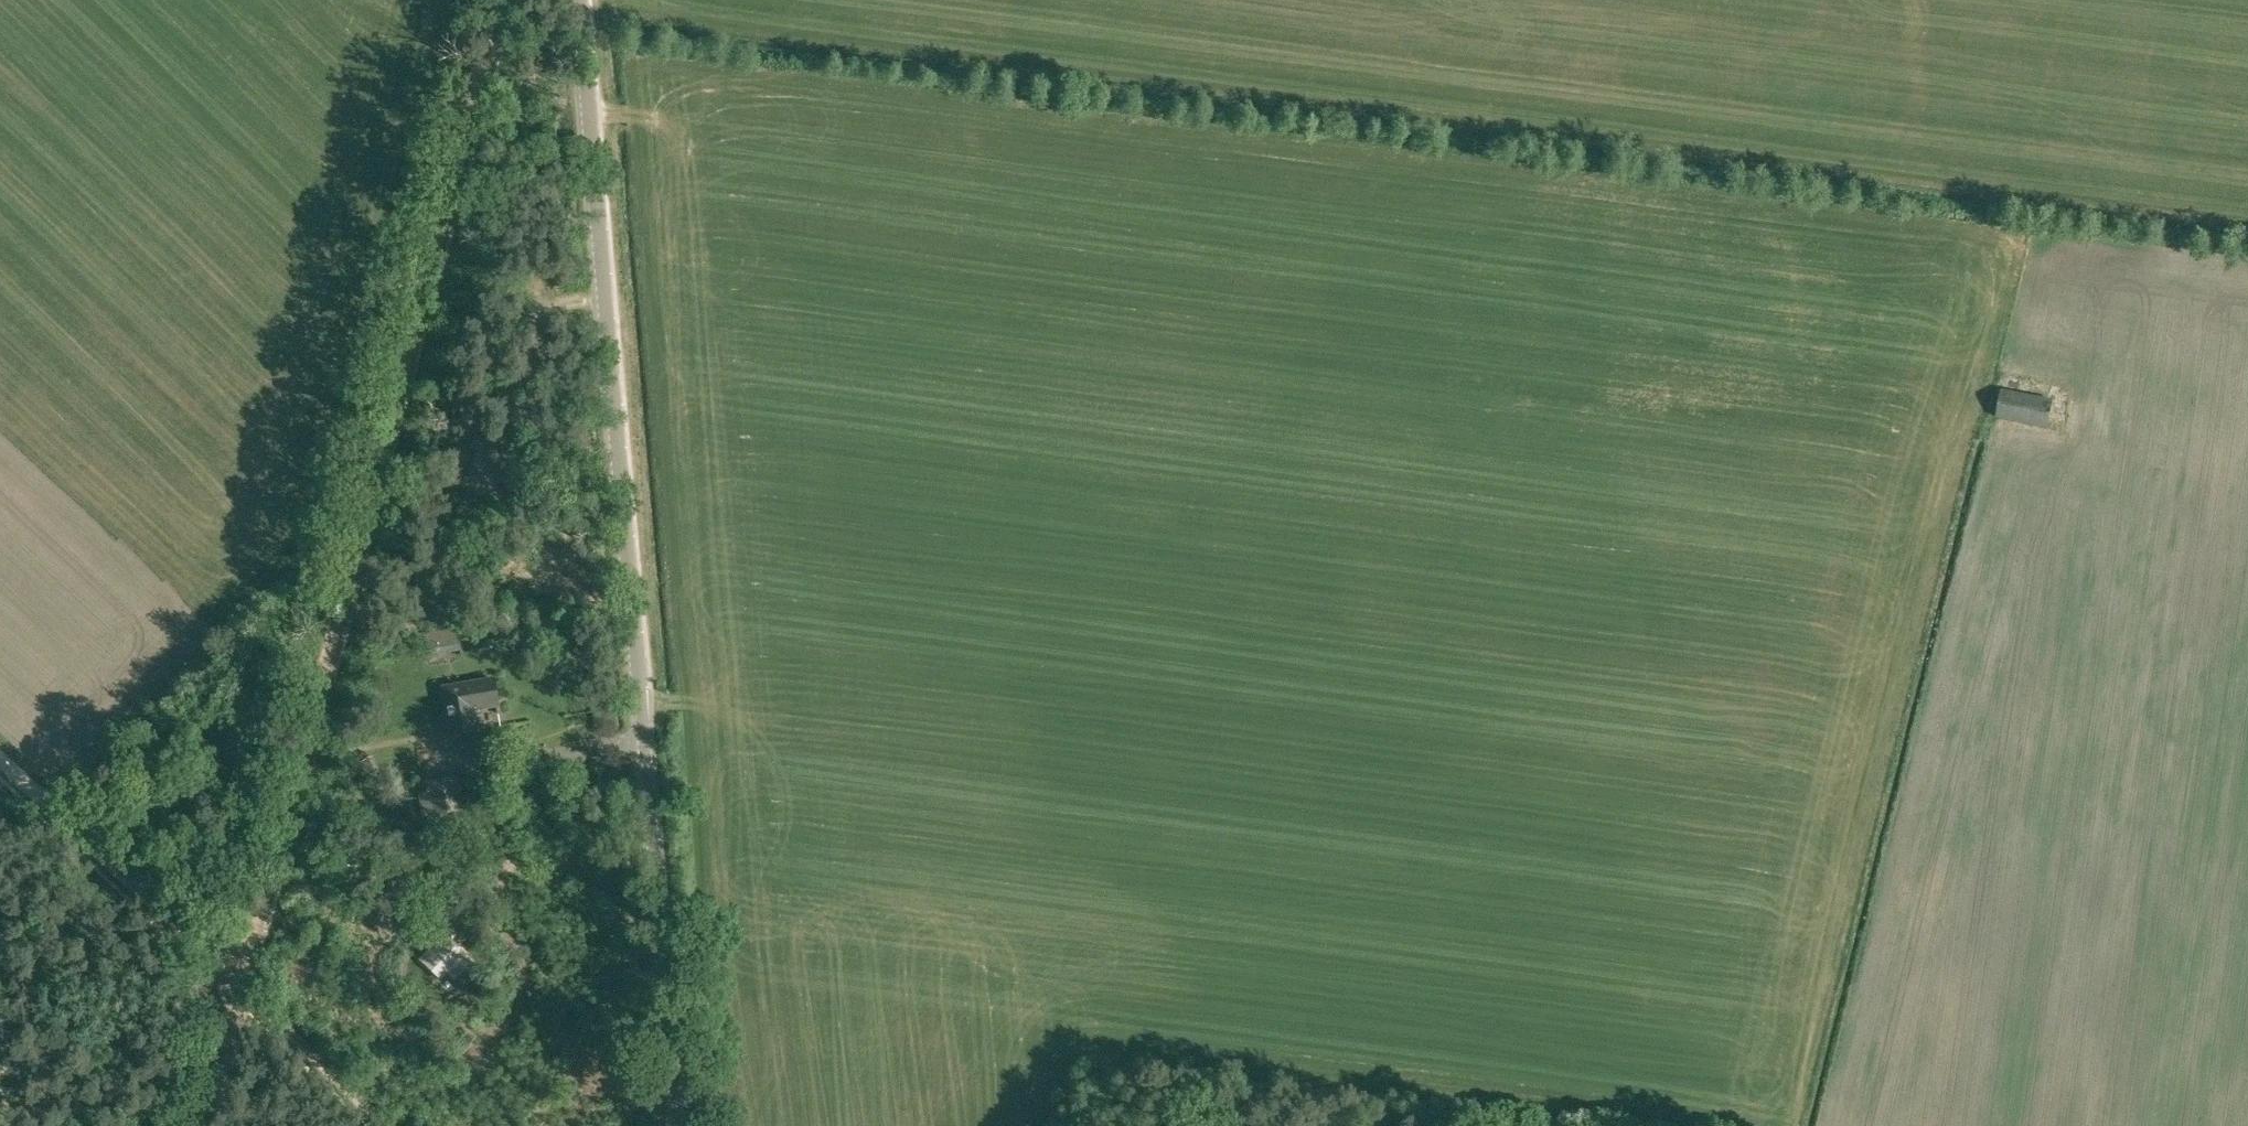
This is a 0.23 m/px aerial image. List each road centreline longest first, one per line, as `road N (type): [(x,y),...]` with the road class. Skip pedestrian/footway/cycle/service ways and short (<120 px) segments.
road 1 (unclassified): [(679,1125),(585,0)]
road 2 (track): [(499,0),(242,995)]
road 3 (track): [(1798,1125),(1961,460)]
road 4 (track): [(0,753),(399,1125)]
road 5 (track): [(242,995),(205,1125)]

